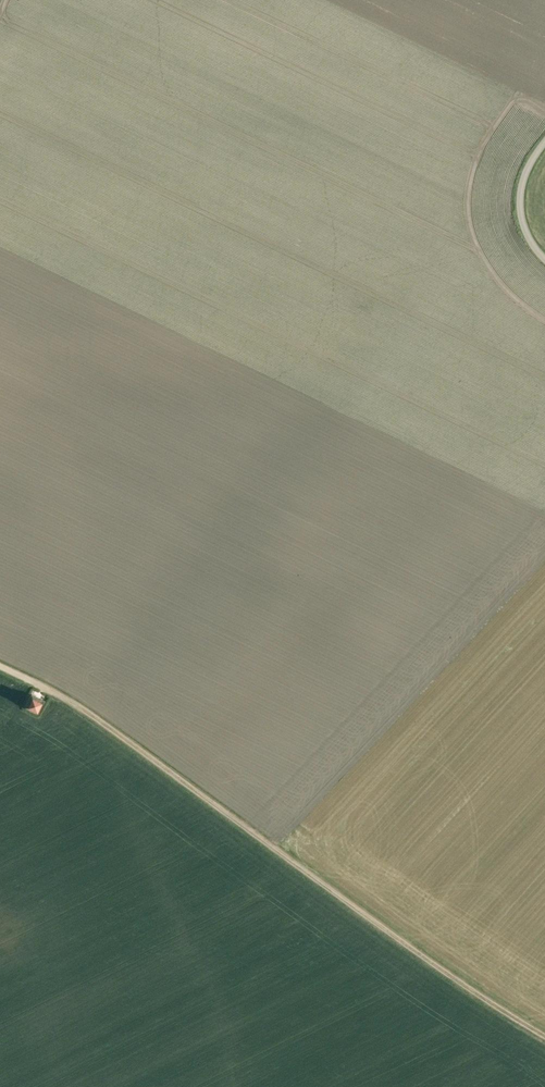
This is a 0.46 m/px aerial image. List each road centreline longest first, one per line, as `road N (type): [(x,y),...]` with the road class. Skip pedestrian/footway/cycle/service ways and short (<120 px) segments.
road 1 (track): [(0,667),(113,728),(544,1040)]
road 2 (unclassified): [(544,259),(528,236),(520,201),(525,175),(544,141)]

